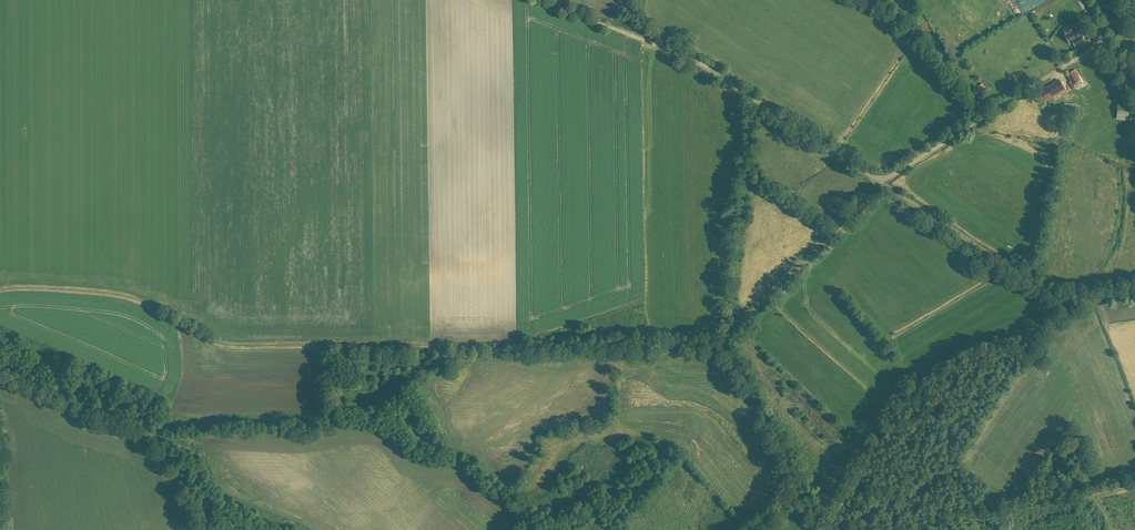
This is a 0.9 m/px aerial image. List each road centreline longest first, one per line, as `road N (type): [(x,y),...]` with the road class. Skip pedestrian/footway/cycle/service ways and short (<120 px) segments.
road 1 (track): [(1134,289),(1052,298),(882,182),(731,341),(803,489),(824,509),(923,489),(990,500),(1134,489)]
road 2 (track): [(731,341),(236,346),(115,294),(0,286)]
road 3 (track): [(556,0),(684,48),(882,182),(1105,44)]
road 4 (track): [(215,529),(133,438),(0,365)]

